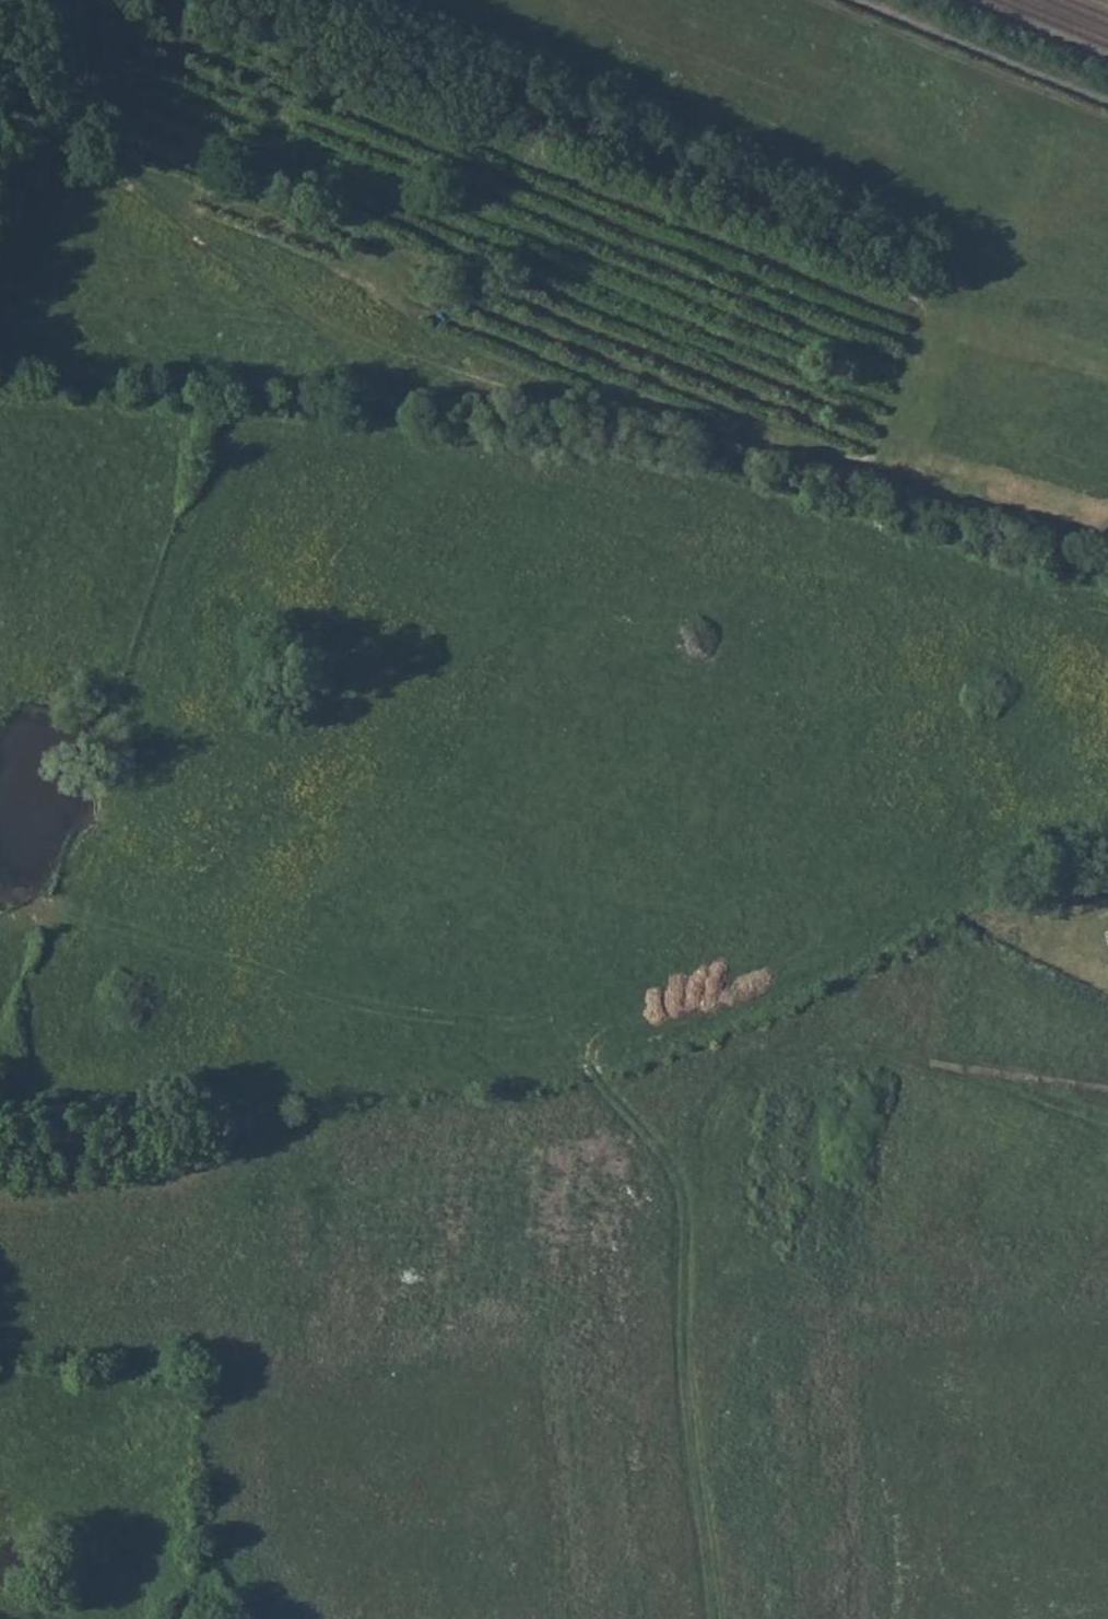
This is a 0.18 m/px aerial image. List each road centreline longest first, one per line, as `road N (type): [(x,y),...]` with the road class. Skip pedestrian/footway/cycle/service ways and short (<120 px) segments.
road 1 (track): [(1107,102),(851,0)]

